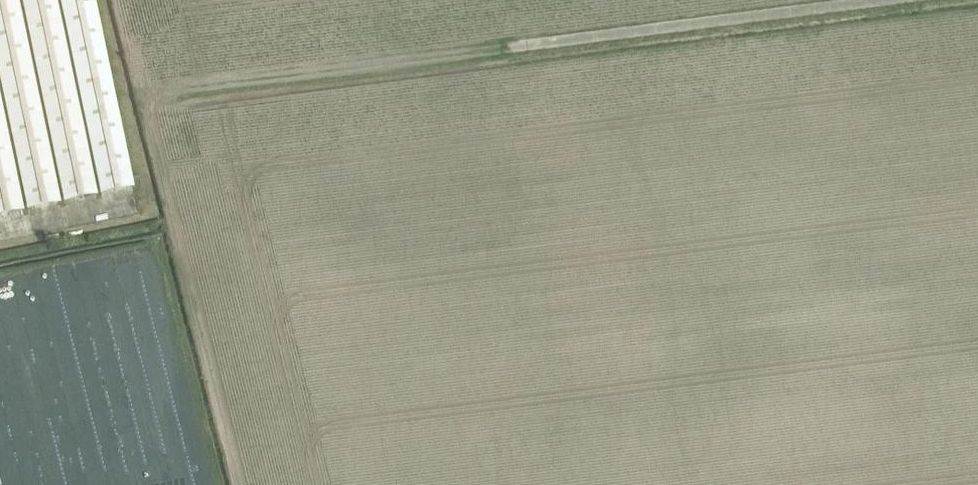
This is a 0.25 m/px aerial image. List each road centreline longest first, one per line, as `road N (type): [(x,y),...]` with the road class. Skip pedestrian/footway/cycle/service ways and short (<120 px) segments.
road 1 (track): [(522,51),(914,0)]

